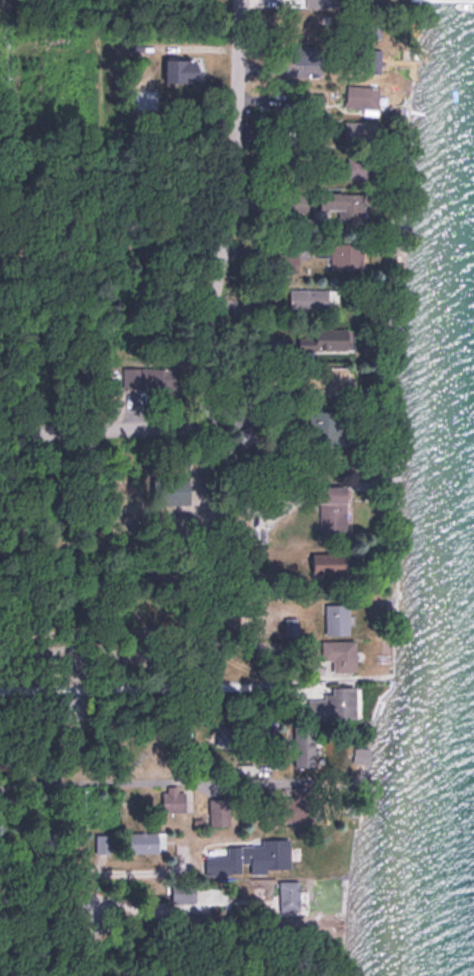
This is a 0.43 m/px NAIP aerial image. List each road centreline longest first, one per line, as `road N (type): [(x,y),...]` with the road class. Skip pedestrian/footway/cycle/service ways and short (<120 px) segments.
road 1 (residential): [(158,425),(192,425),(209,406),(243,0)]
road 2 (residential): [(225,249),(149,267),(118,246),(103,205),(95,0)]
road 3 (residential): [(0,433),(158,425)]

